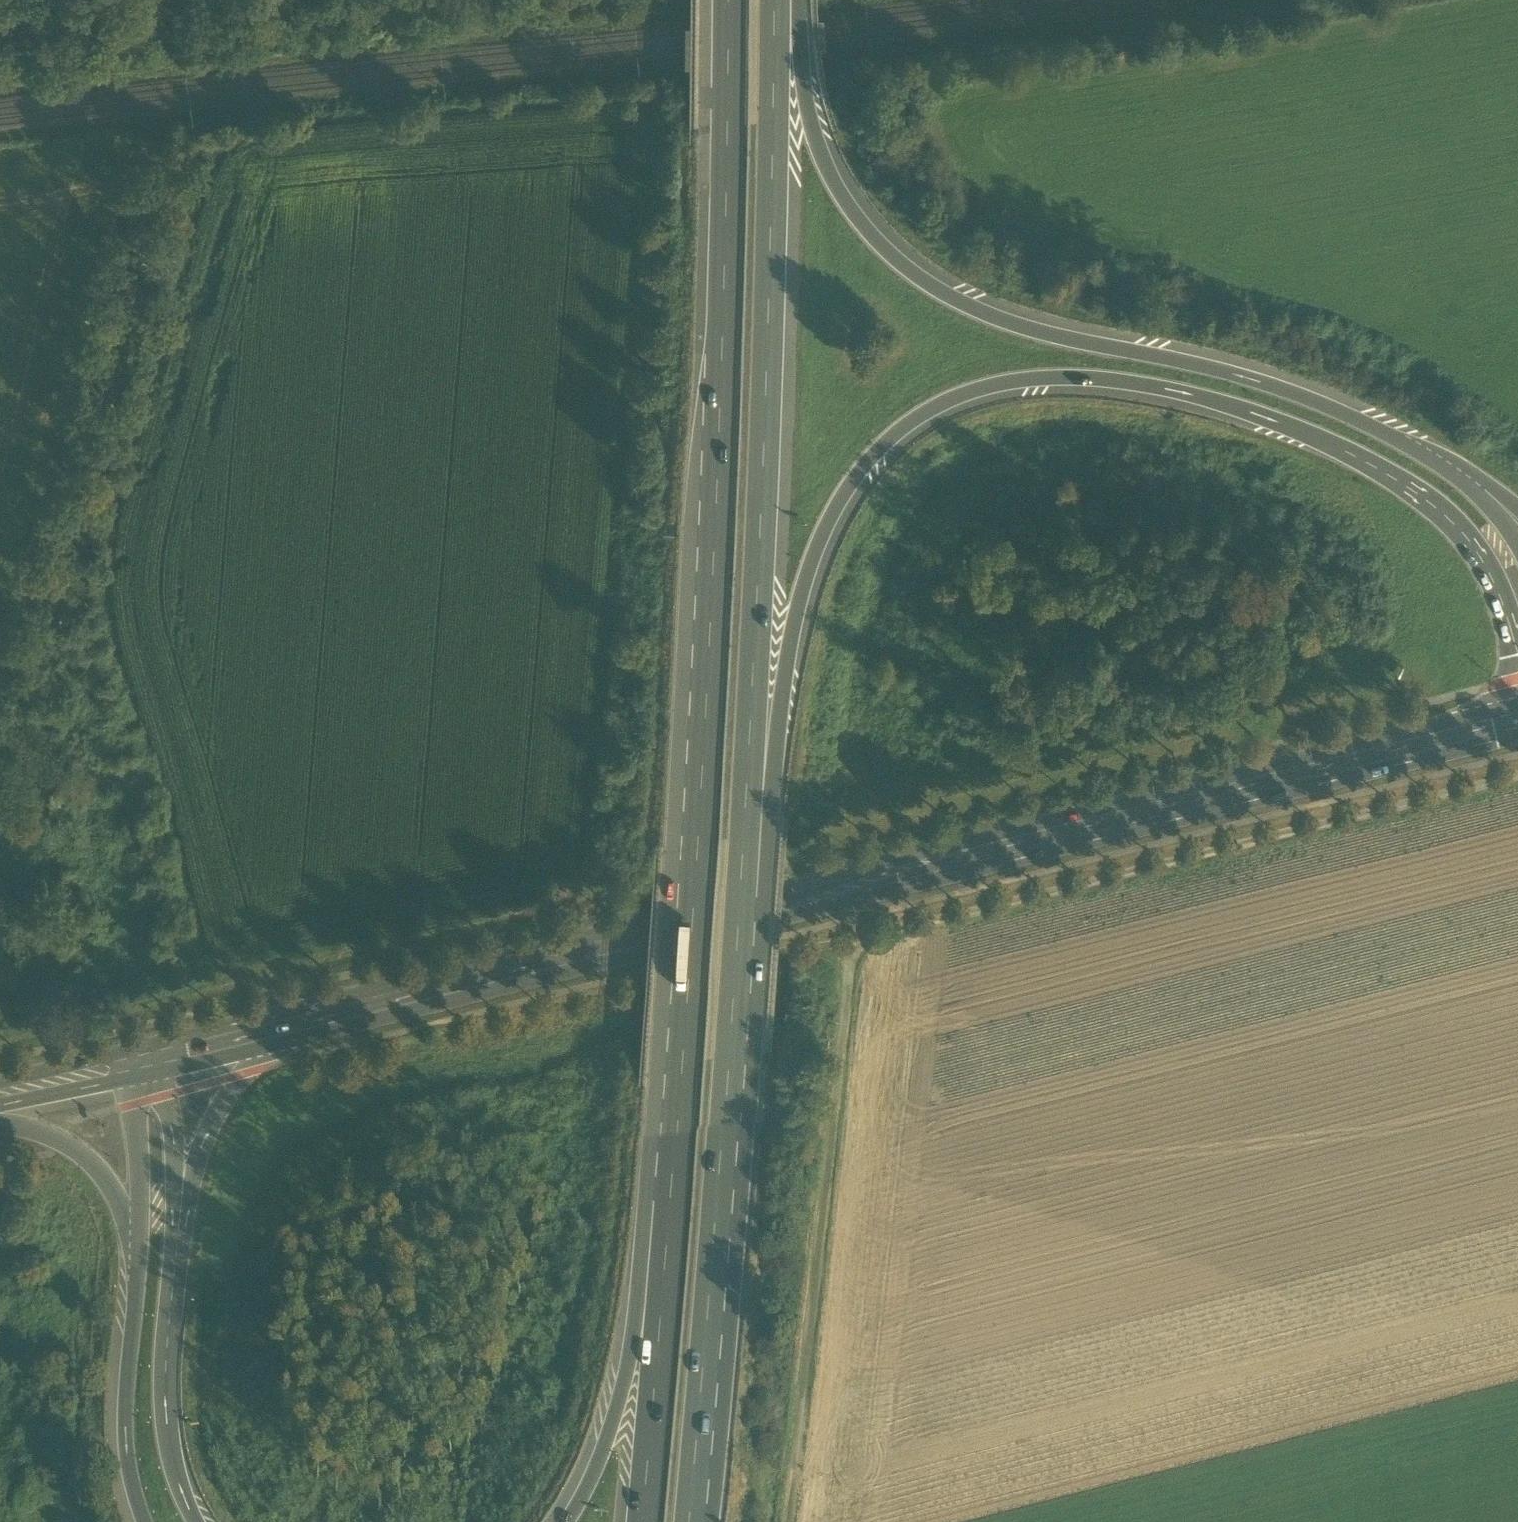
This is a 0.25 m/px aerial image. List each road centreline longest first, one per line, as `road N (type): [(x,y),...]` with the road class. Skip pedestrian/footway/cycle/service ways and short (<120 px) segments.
road 1 (motorway): [(738,919),(767,842),(793,620),(829,512),(896,423),(985,380),(1082,371),(1207,396),(1297,426),(1396,480),(1466,538),(1495,584),(1517,659)]
road 2 (primary): [(278,1025),(1517,713)]
road 3 (track): [(788,1521),(837,1052),(861,942),(1517,774)]
road 4 (motorway): [(726,0),(714,549),(680,1070)]
road 5 (motorway): [(1495,497),(1320,401),(1244,374),(1067,333),(934,281),(882,240),(836,178),(806,106),(792,0)]
road 6 (motorway): [(738,919),(775,0)]
road 7 (motorway): [(688,1521),(738,919)]
road 8 (motorway): [(680,1070),(652,1151),(629,1370),(603,1462),(571,1521)]
road 9 (motorway): [(680,1070),(643,1521)]
road 10 (track): [(314,938),(286,964),(0,1038)]
road 11 (motorway): [(196,1521),(180,1496),(164,1433),(178,1232)]
road 12 (motorway): [(141,1243),(125,1446),(144,1521)]
road 13 (motorway): [(178,1232),(206,1134),(278,1025)]
road 14 (motorway): [(0,1122),(76,1148),(141,1243)]
road 15 (motorway): [(133,1060),(141,1243)]
road 16 (motorway): [(178,1232),(163,1052)]
road 17 (secondary): [(0,1091),(133,1060)]

